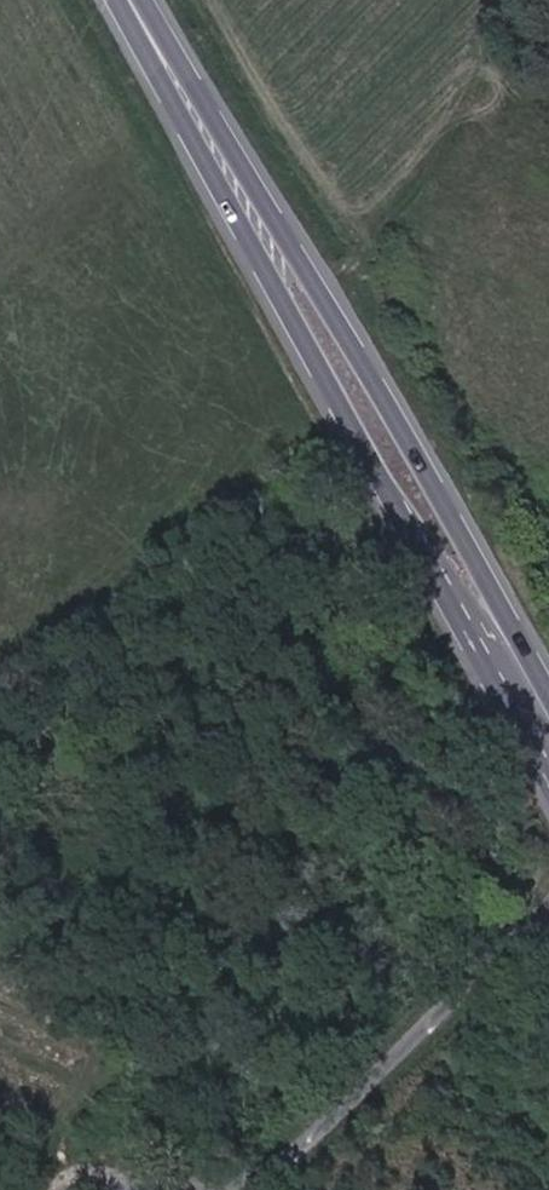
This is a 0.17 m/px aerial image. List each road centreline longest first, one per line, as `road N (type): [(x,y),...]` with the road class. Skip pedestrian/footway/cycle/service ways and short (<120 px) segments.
road 1 (primary): [(174,77),(548,766)]
road 2 (primary): [(548,697),(338,309),(174,77)]
road 3 (unclassified): [(548,906),(262,1177),(208,1189),(154,1182),(92,1189)]

